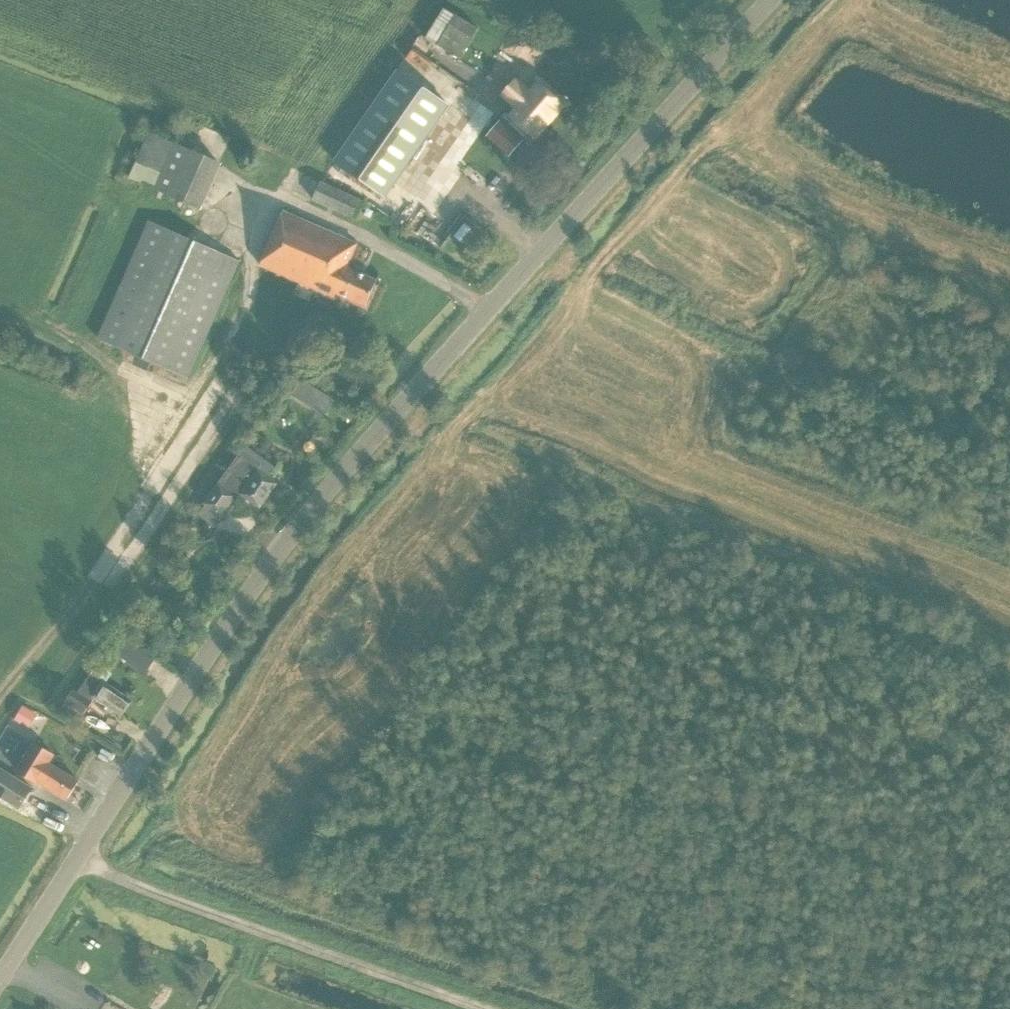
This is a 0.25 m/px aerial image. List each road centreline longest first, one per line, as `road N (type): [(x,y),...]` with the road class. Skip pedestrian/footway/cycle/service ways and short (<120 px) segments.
road 1 (tertiary): [(0,980),(176,701),(345,470),(771,0)]
road 2 (track): [(77,858),(135,886),(484,1008)]
road 3 (track): [(0,705),(95,576),(187,429)]

